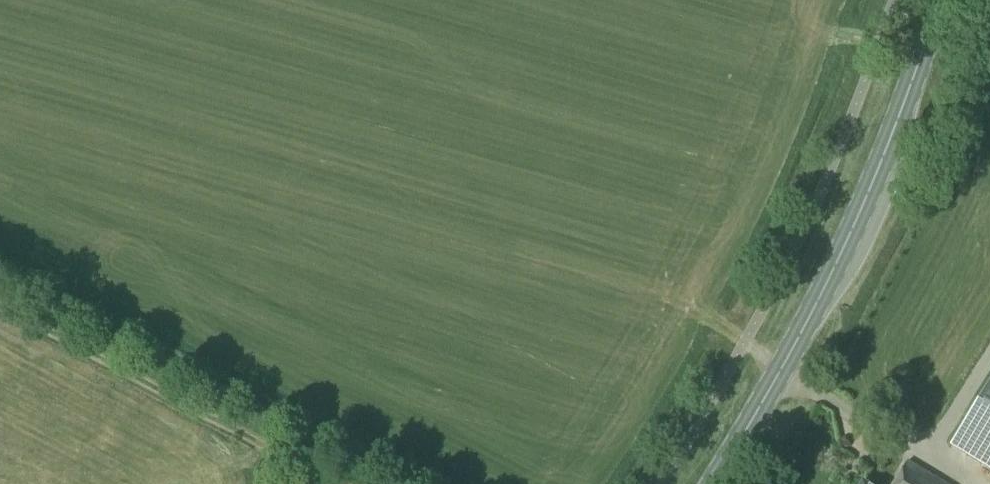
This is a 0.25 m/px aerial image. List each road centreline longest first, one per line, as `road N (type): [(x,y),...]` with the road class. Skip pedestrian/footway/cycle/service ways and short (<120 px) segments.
road 1 (primary): [(716,483),(843,261),(911,94),(938,0)]

